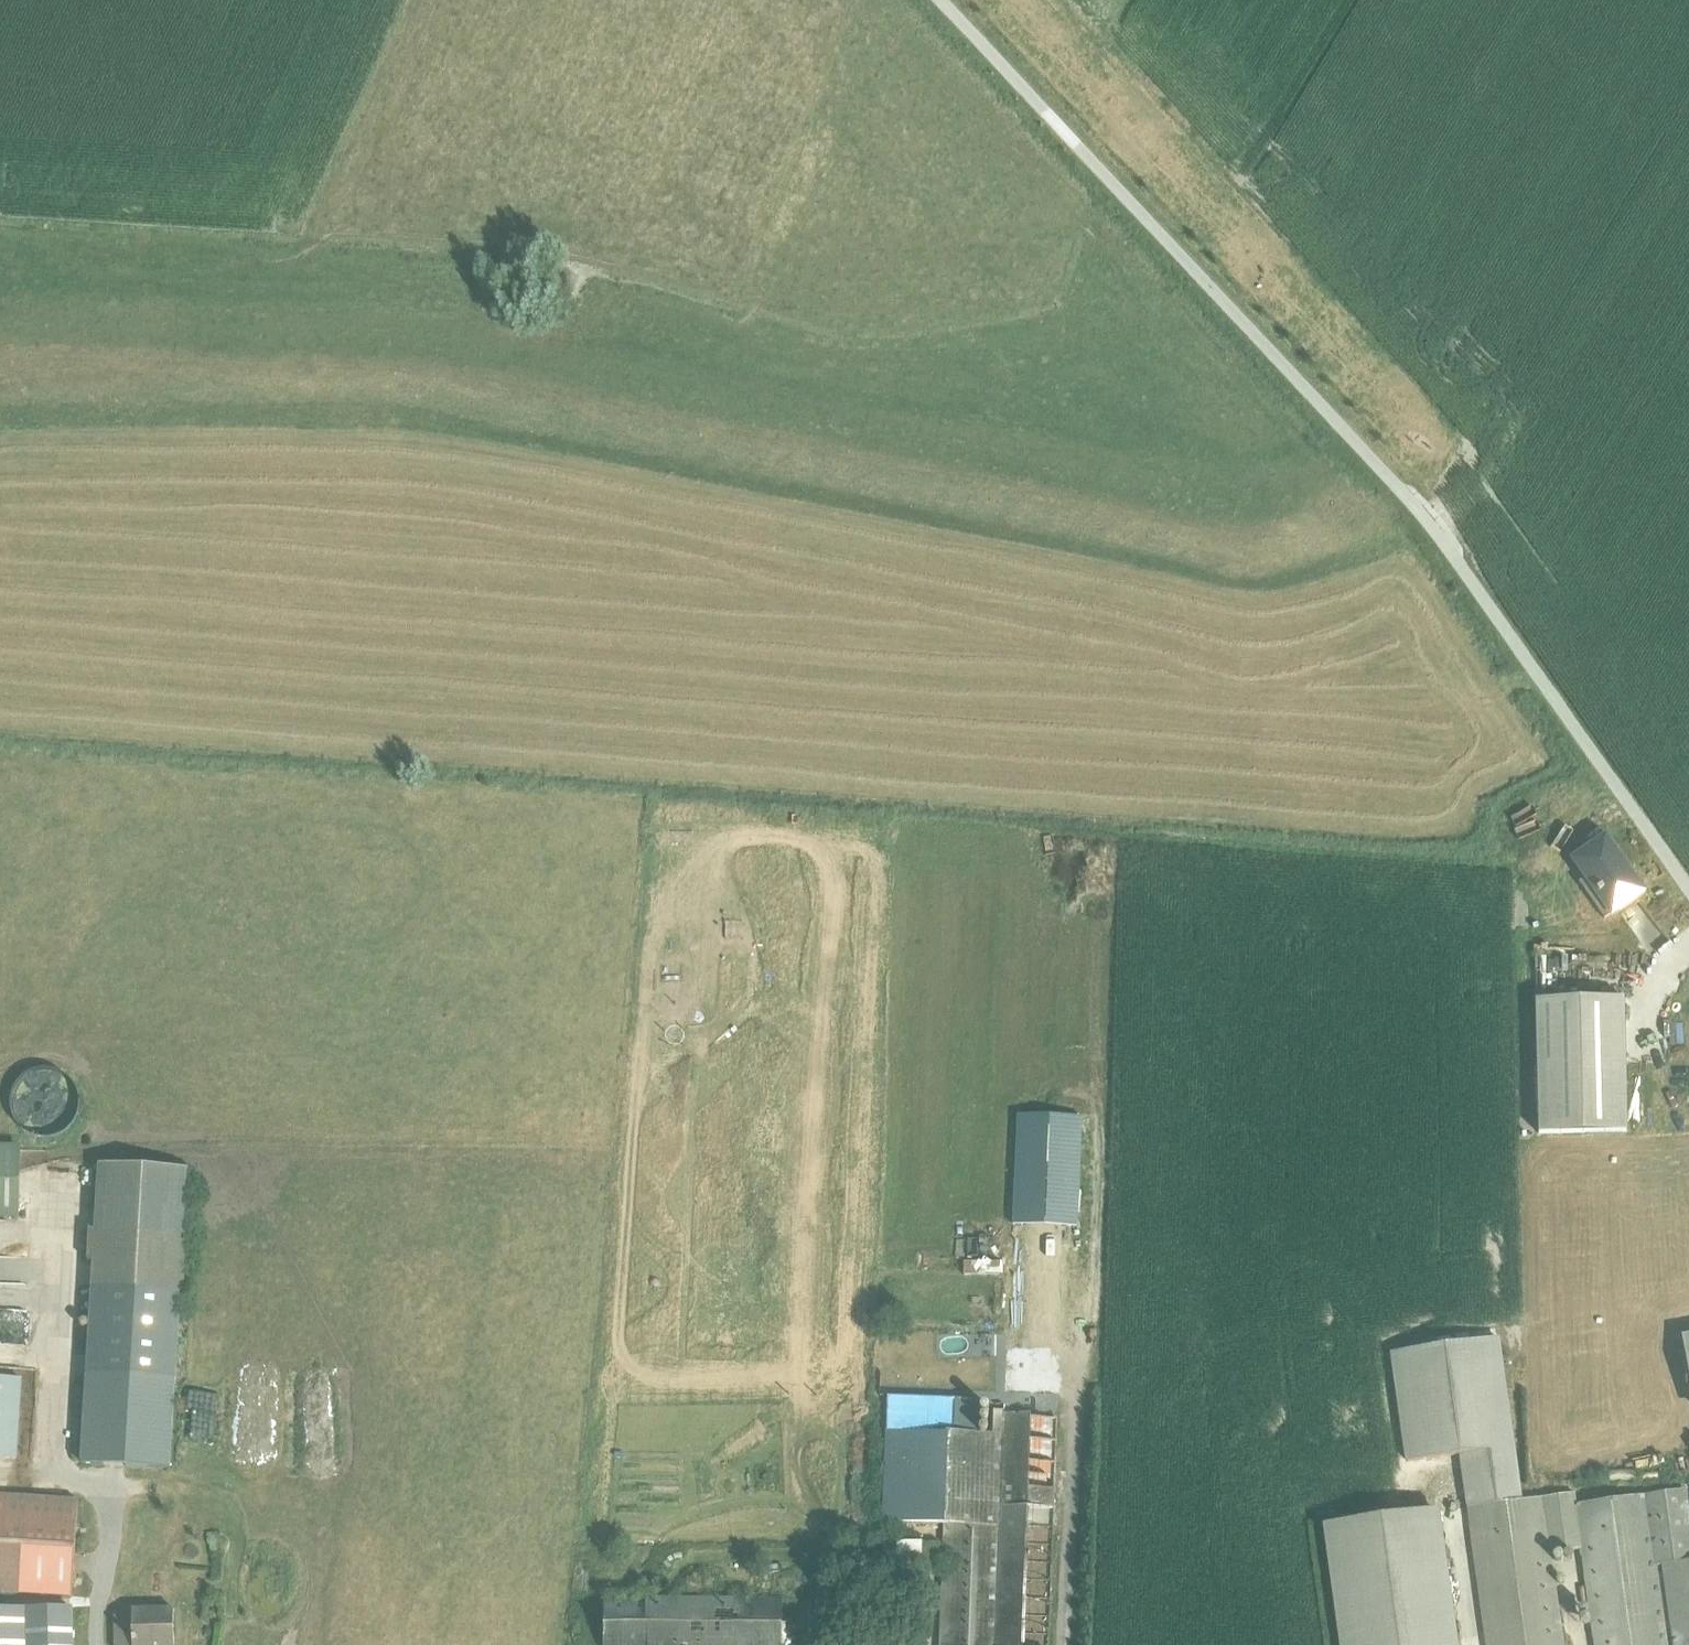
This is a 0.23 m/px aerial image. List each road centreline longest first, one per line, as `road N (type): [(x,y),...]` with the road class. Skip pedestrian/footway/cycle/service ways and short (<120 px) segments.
road 1 (unclassified): [(944,0),(1457,552),(1688,883)]

